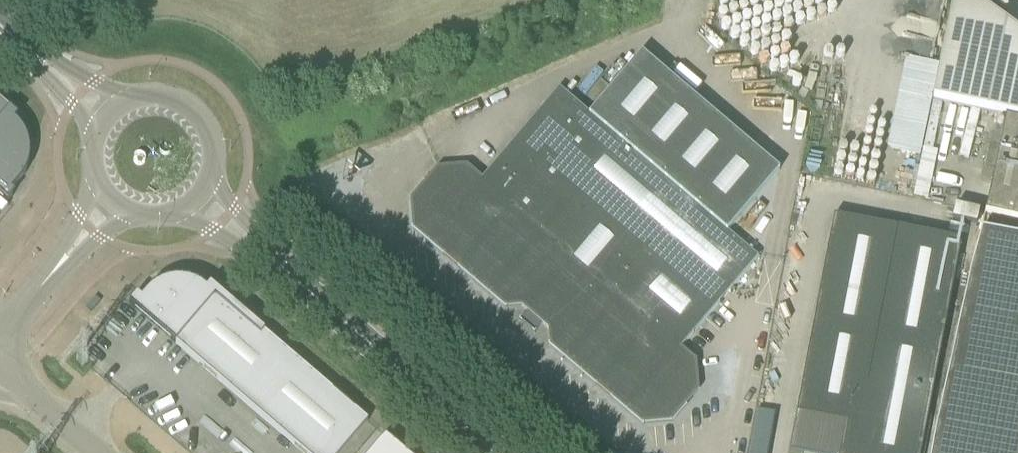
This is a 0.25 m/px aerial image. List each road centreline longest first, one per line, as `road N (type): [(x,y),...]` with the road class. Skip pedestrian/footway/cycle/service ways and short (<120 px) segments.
road 1 (tertiary): [(499,452),(200,198)]
road 2 (tertiary): [(200,198),(215,154),(194,112),(150,97),(108,118)]
road 3 (unclassified): [(114,203),(0,337)]
road 4 (tertiary): [(108,118),(0,23)]
road 5 (unclassified): [(98,452),(0,370)]

